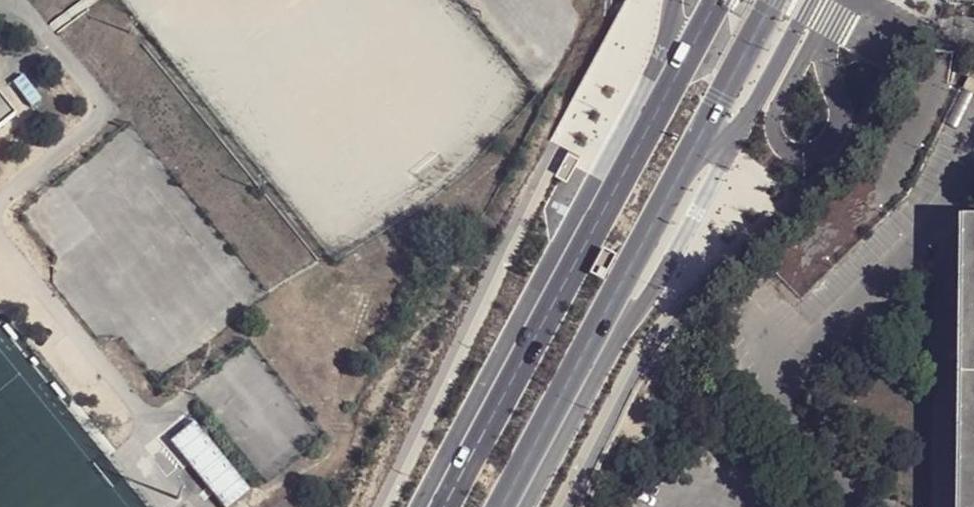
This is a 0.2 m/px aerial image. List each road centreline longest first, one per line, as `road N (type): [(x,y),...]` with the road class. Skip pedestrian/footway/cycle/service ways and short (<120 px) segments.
road 1 (tertiary): [(670,83),(447,506)]
road 2 (tertiary): [(503,506),(678,175)]
road 3 (tertiary): [(678,175),(742,126),(811,0)]
road 4 (tertiary): [(678,175),(770,0)]

